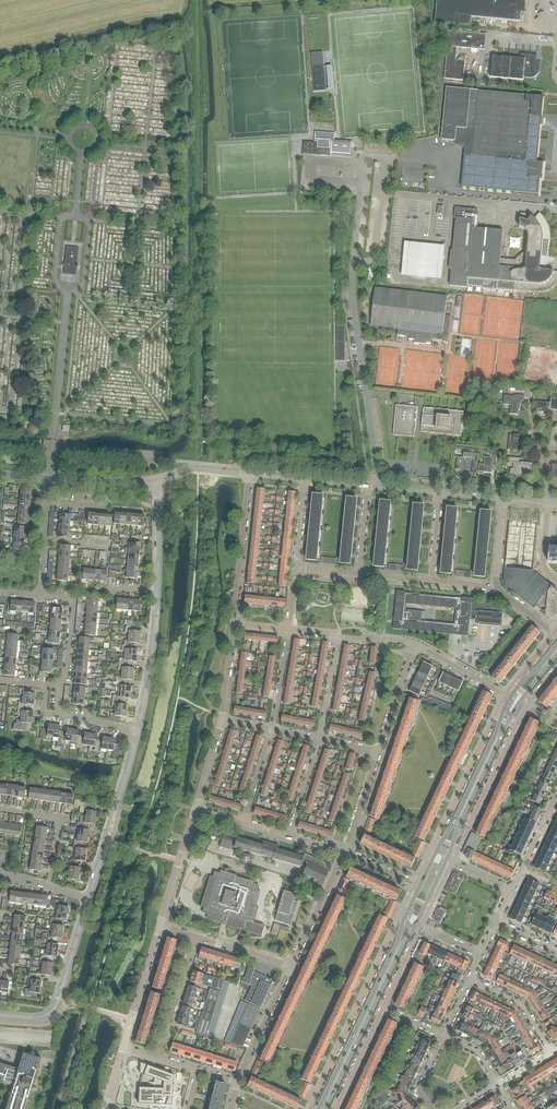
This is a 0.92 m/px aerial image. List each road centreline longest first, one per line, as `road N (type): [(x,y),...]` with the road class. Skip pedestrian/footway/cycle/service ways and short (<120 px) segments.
road 1 (unclassified): [(376,486),(353,274)]
road 2 (primary): [(406,914),(318,1108)]
road 3 (residential): [(400,916),(314,1108)]
road 4 (residential): [(505,694),(415,883)]
road 5 (primary): [(326,1108),(417,925)]
road 6 (primary): [(506,705),(436,852)]
road 7 (residential): [(234,625),(250,473)]
road 8 (residential): [(456,835),(466,830),(527,707)]
road 9 (tertiary): [(137,732),(157,592)]
road 10 (primary): [(456,835),(512,714)]
road 11 (residential): [(238,1081),(292,966)]
road 12 (residential): [(292,966),(346,852)]
road 13 (residential): [(159,1057),(196,937)]
road 14 (residential): [(40,595),(73,598),(60,685)]

